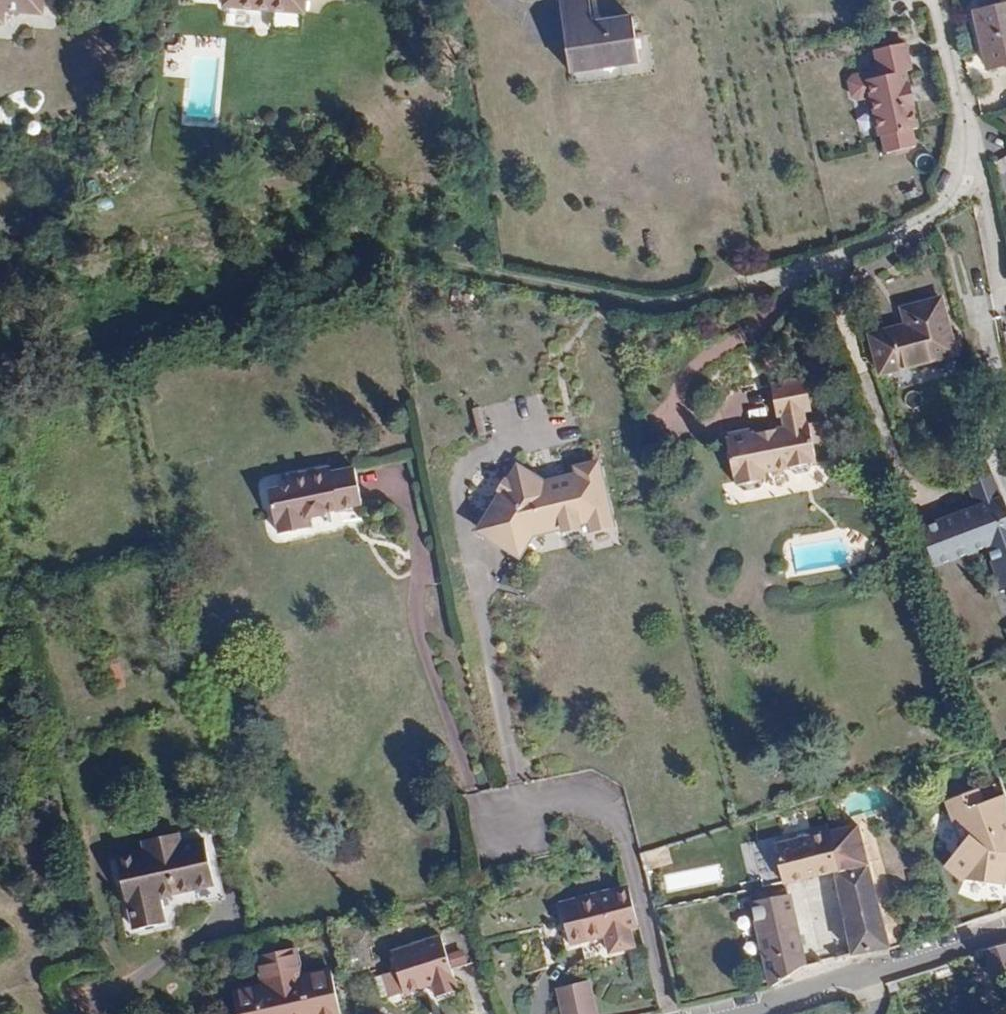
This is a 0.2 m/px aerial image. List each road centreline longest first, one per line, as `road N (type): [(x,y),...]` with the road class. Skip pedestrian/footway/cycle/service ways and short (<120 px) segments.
road 1 (residential): [(1005,928),(830,984)]
road 2 (residential): [(939,0),(978,172)]

